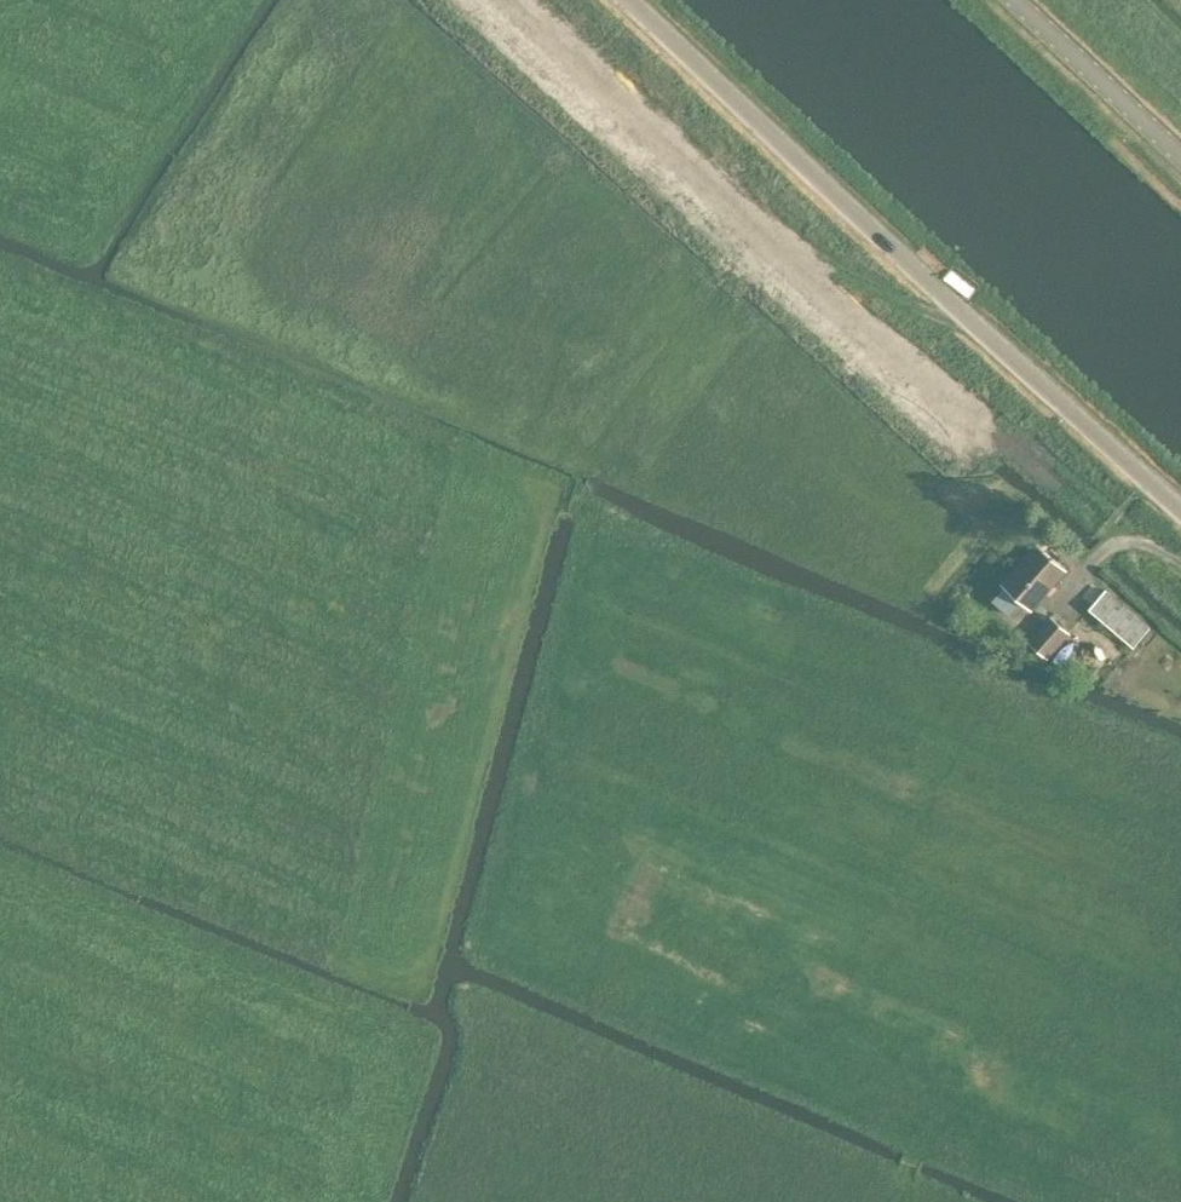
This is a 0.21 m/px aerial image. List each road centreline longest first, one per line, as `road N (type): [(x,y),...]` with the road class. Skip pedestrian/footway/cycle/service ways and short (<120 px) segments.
road 1 (tertiary): [(1180,508),(622,0)]
road 2 (tertiary): [(1180,156),(1014,0)]

